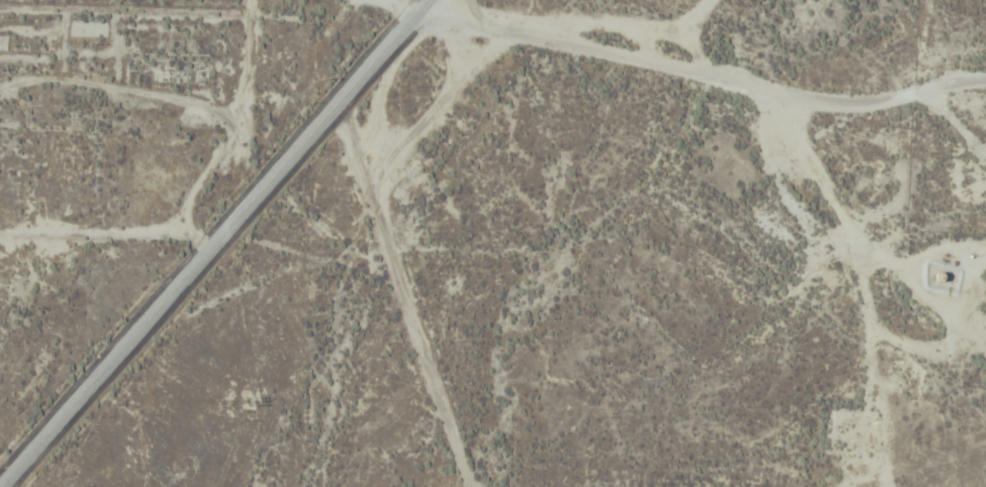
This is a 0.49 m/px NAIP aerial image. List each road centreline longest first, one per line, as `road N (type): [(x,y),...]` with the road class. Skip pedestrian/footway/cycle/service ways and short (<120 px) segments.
road 1 (residential): [(2,486),(429,0)]
road 2 (residential): [(417,13),(867,107),(985,81)]

